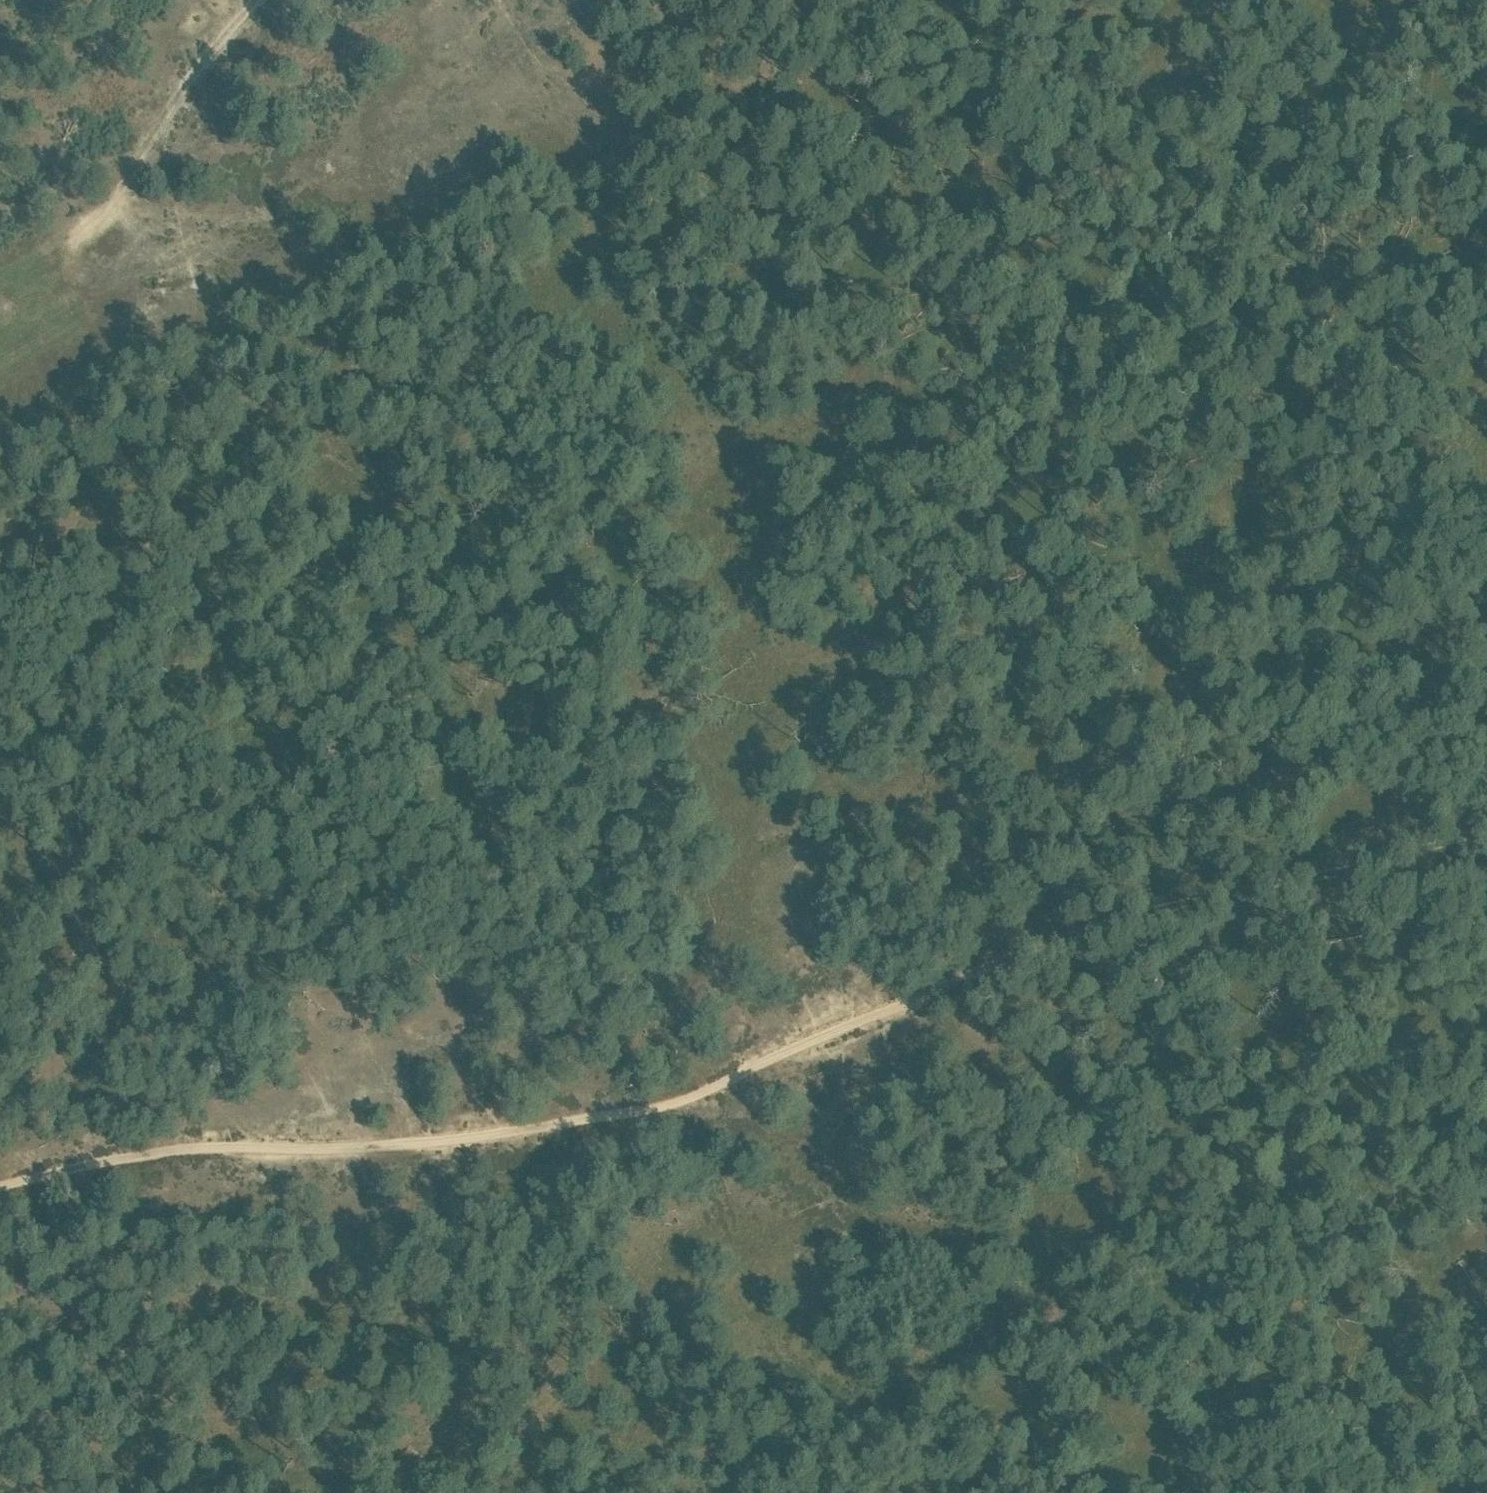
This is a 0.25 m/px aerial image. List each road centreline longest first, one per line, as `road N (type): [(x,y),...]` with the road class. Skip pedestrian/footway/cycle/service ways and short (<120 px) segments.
road 1 (track): [(1486,826),(1376,860),(1154,907),(1042,944),(671,1108),(473,1140),(173,1150),(0,1182)]
road 2 (track): [(257,0),(188,84),(113,202),(0,300)]

